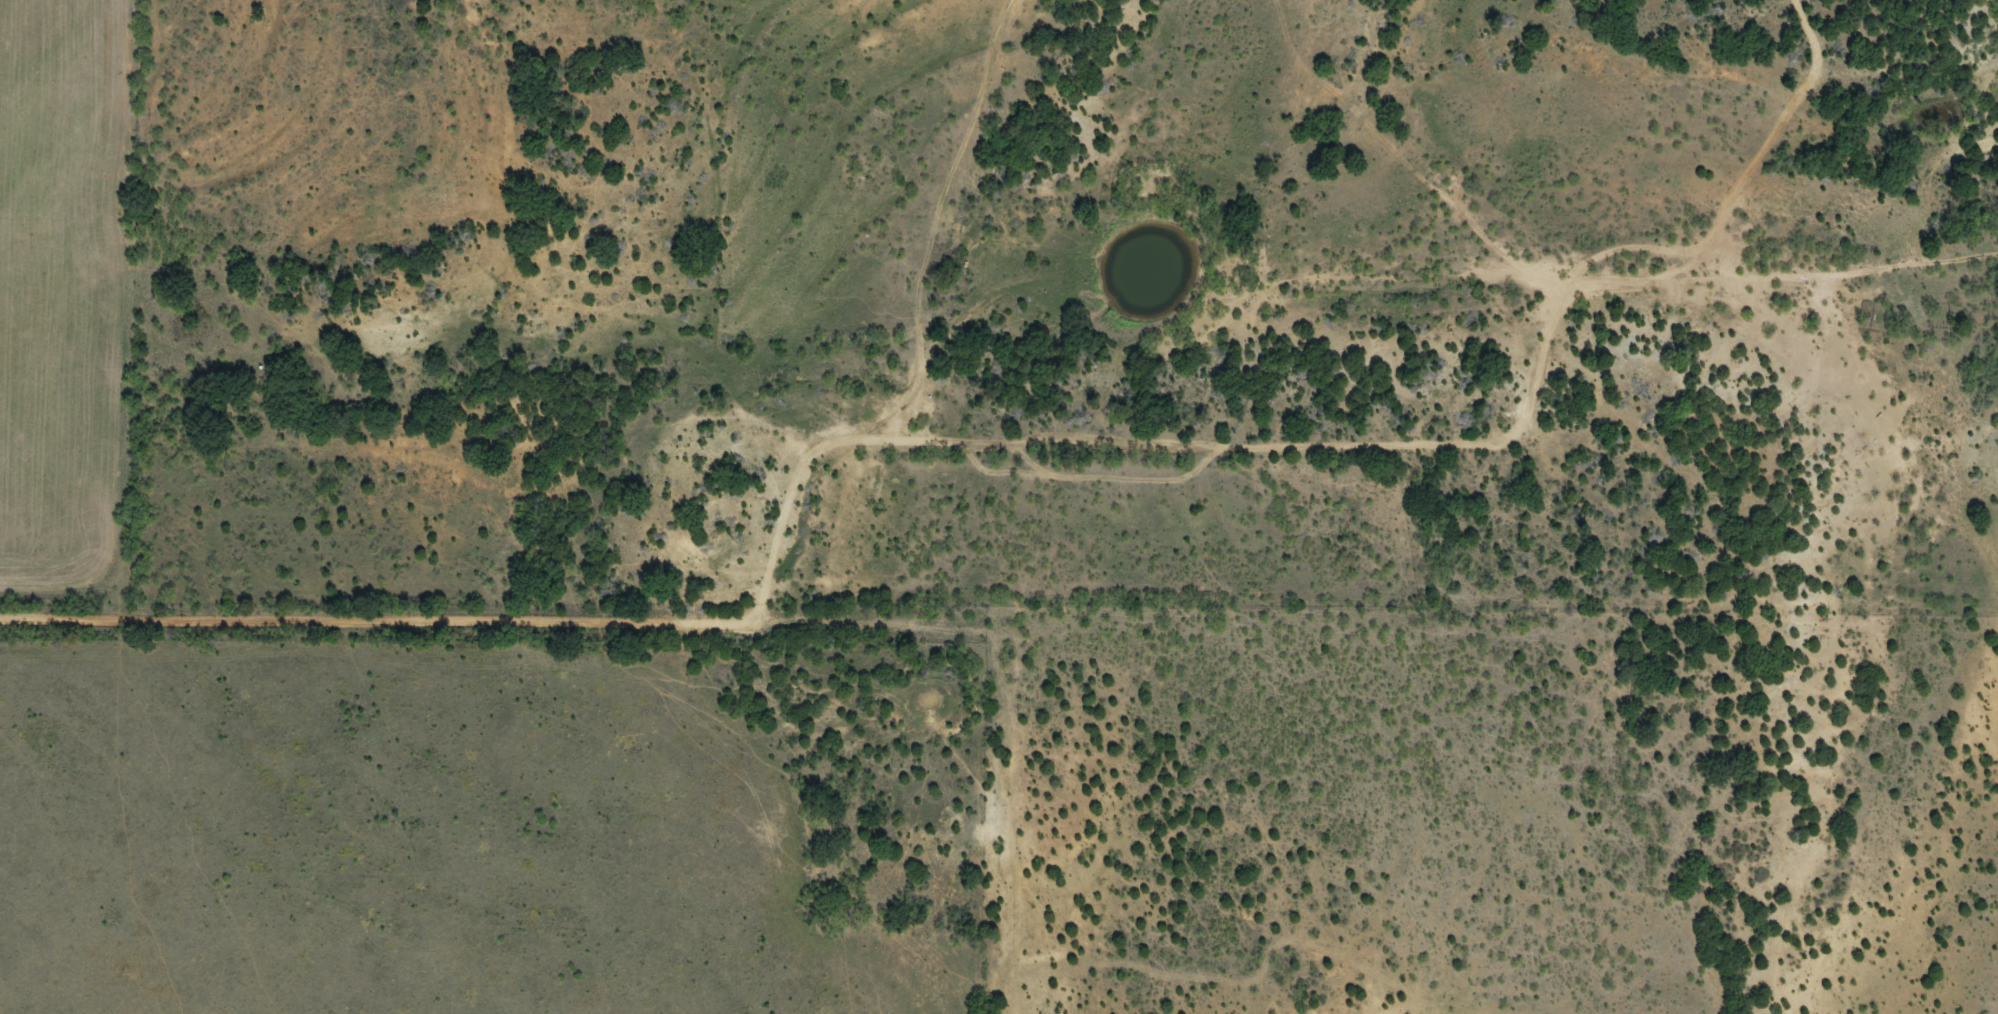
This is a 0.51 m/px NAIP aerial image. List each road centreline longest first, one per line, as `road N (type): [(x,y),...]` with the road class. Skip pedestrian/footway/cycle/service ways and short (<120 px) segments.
road 1 (residential): [(723,649),(0,630)]

